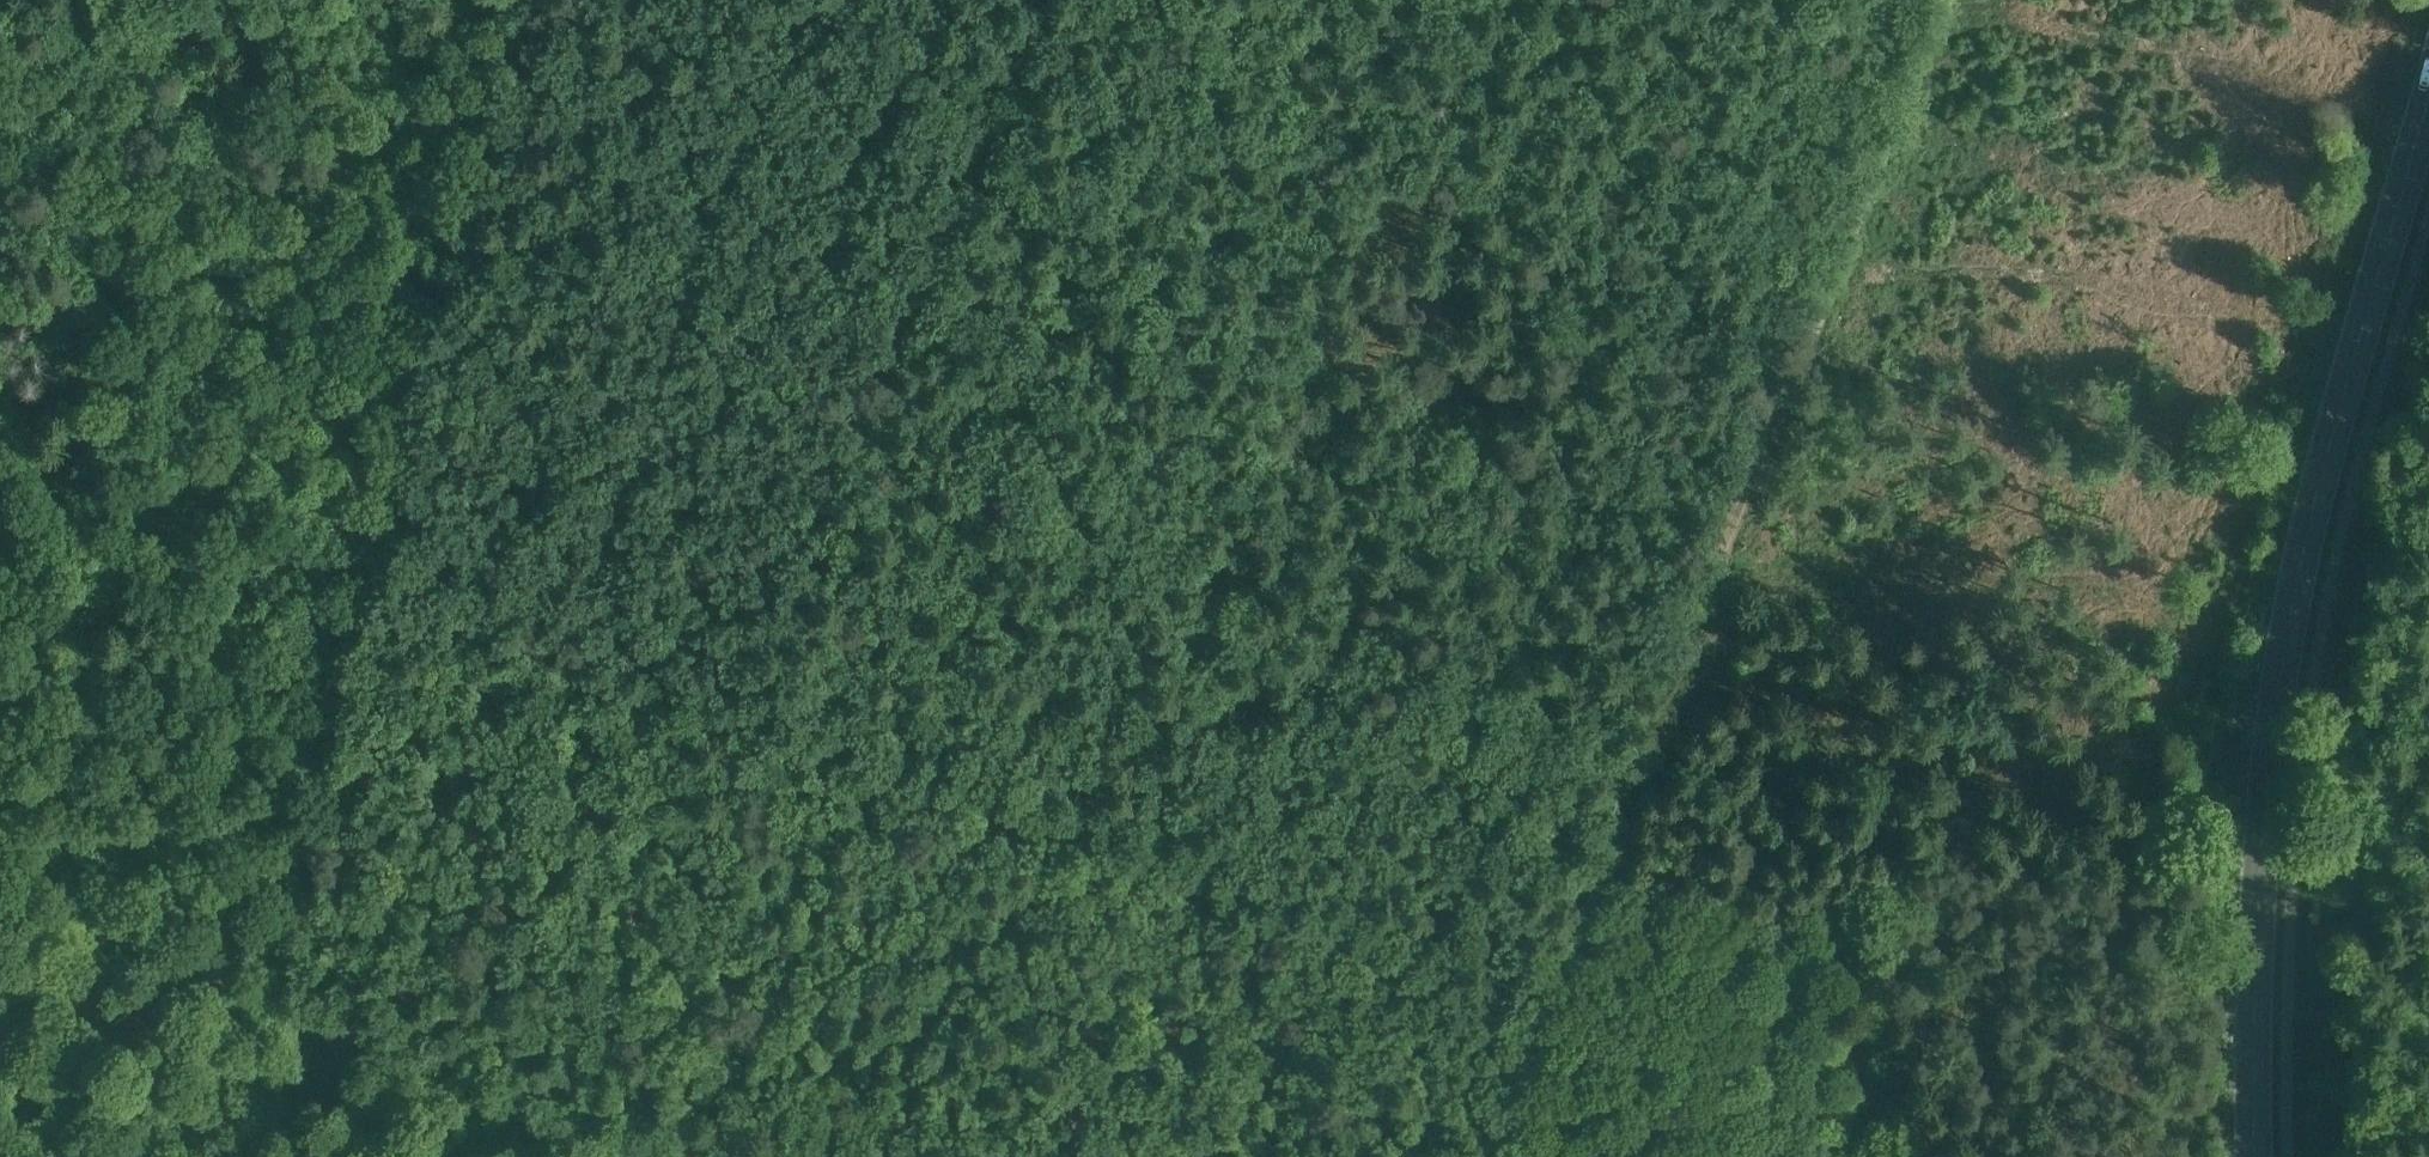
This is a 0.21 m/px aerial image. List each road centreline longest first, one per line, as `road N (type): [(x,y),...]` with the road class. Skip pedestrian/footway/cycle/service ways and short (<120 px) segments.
road 1 (track): [(1456,1156),(1917,0)]
road 2 (primary): [(2253,1156),(2249,1093),(2274,701),(2347,357),(2428,94)]
road 3 (track): [(0,891),(669,1156)]

